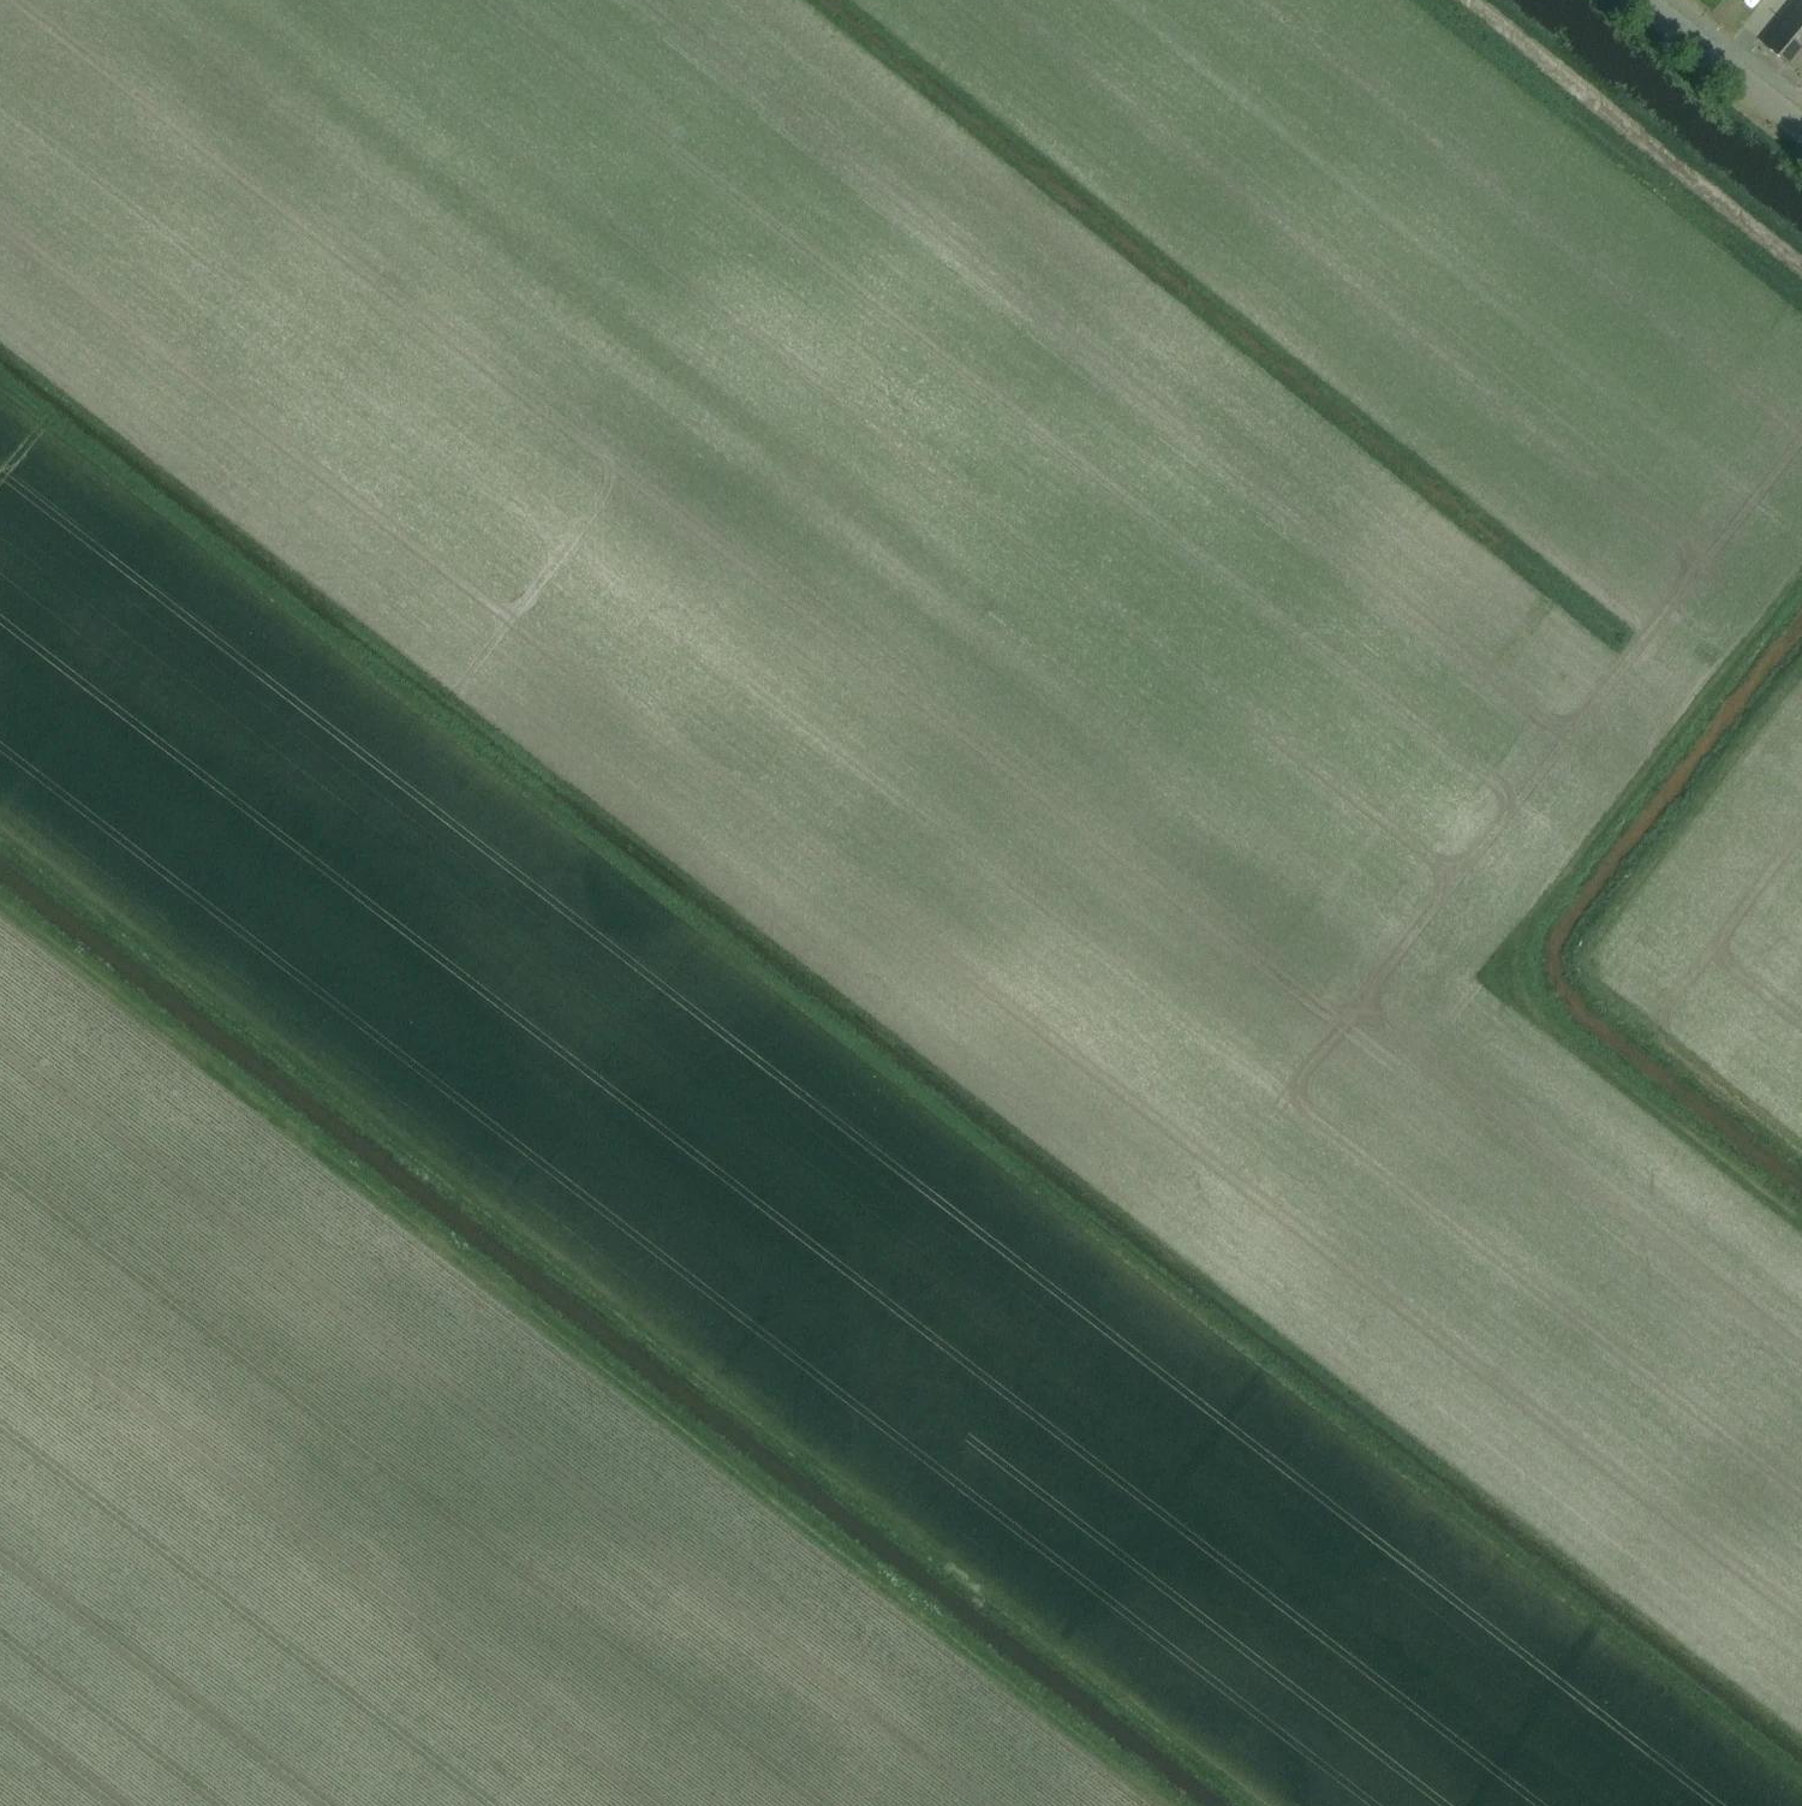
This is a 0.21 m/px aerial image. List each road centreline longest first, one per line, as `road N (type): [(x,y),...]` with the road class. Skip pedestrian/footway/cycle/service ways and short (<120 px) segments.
road 1 (tertiary): [(1639,0),(1801,132)]

